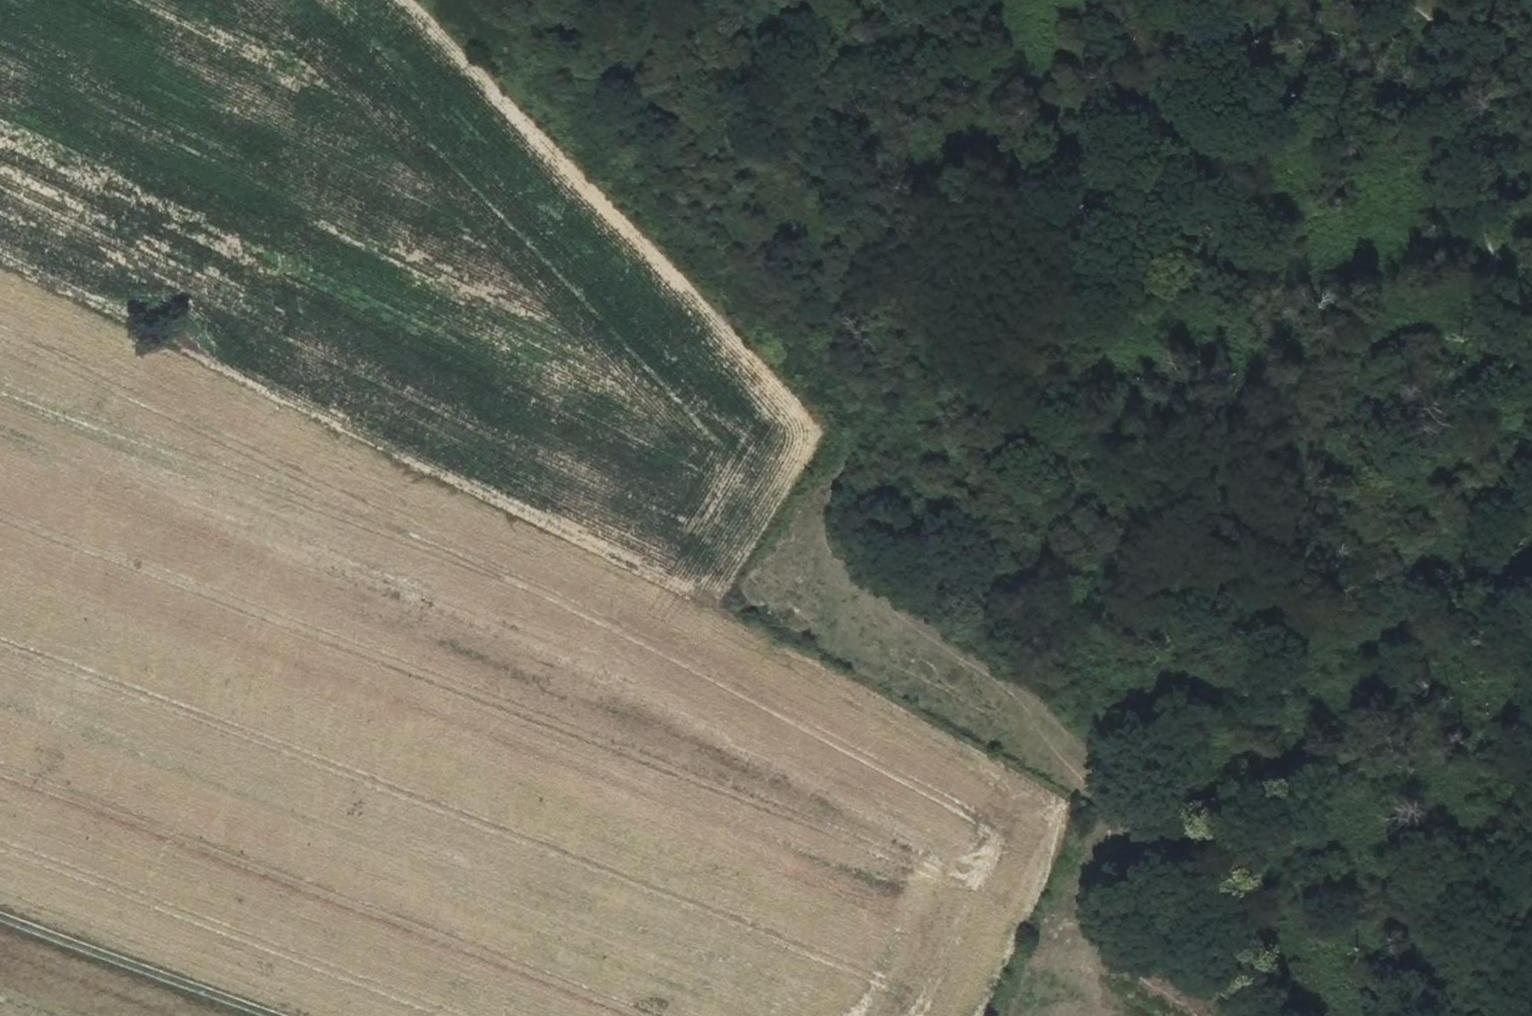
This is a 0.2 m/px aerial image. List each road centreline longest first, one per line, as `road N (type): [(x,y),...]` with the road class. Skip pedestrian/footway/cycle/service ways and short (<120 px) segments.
road 1 (track): [(1531,328),(1451,92),(1439,0)]
road 2 (track): [(0,922),(246,1015)]

